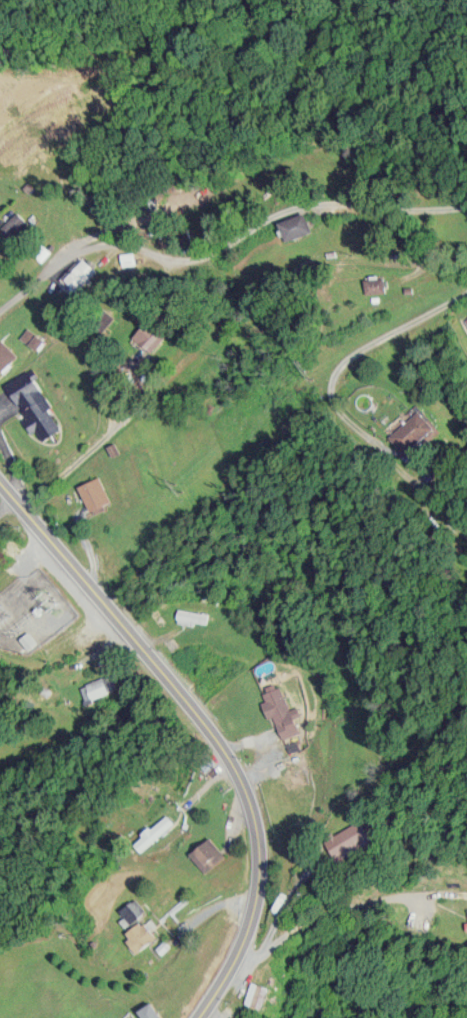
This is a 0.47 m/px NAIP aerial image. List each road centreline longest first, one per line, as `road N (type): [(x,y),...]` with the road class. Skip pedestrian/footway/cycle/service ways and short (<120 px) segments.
road 1 (tertiary): [(0,482),(175,684),(223,746),(250,798),(259,832),(256,899),(195,1017)]

